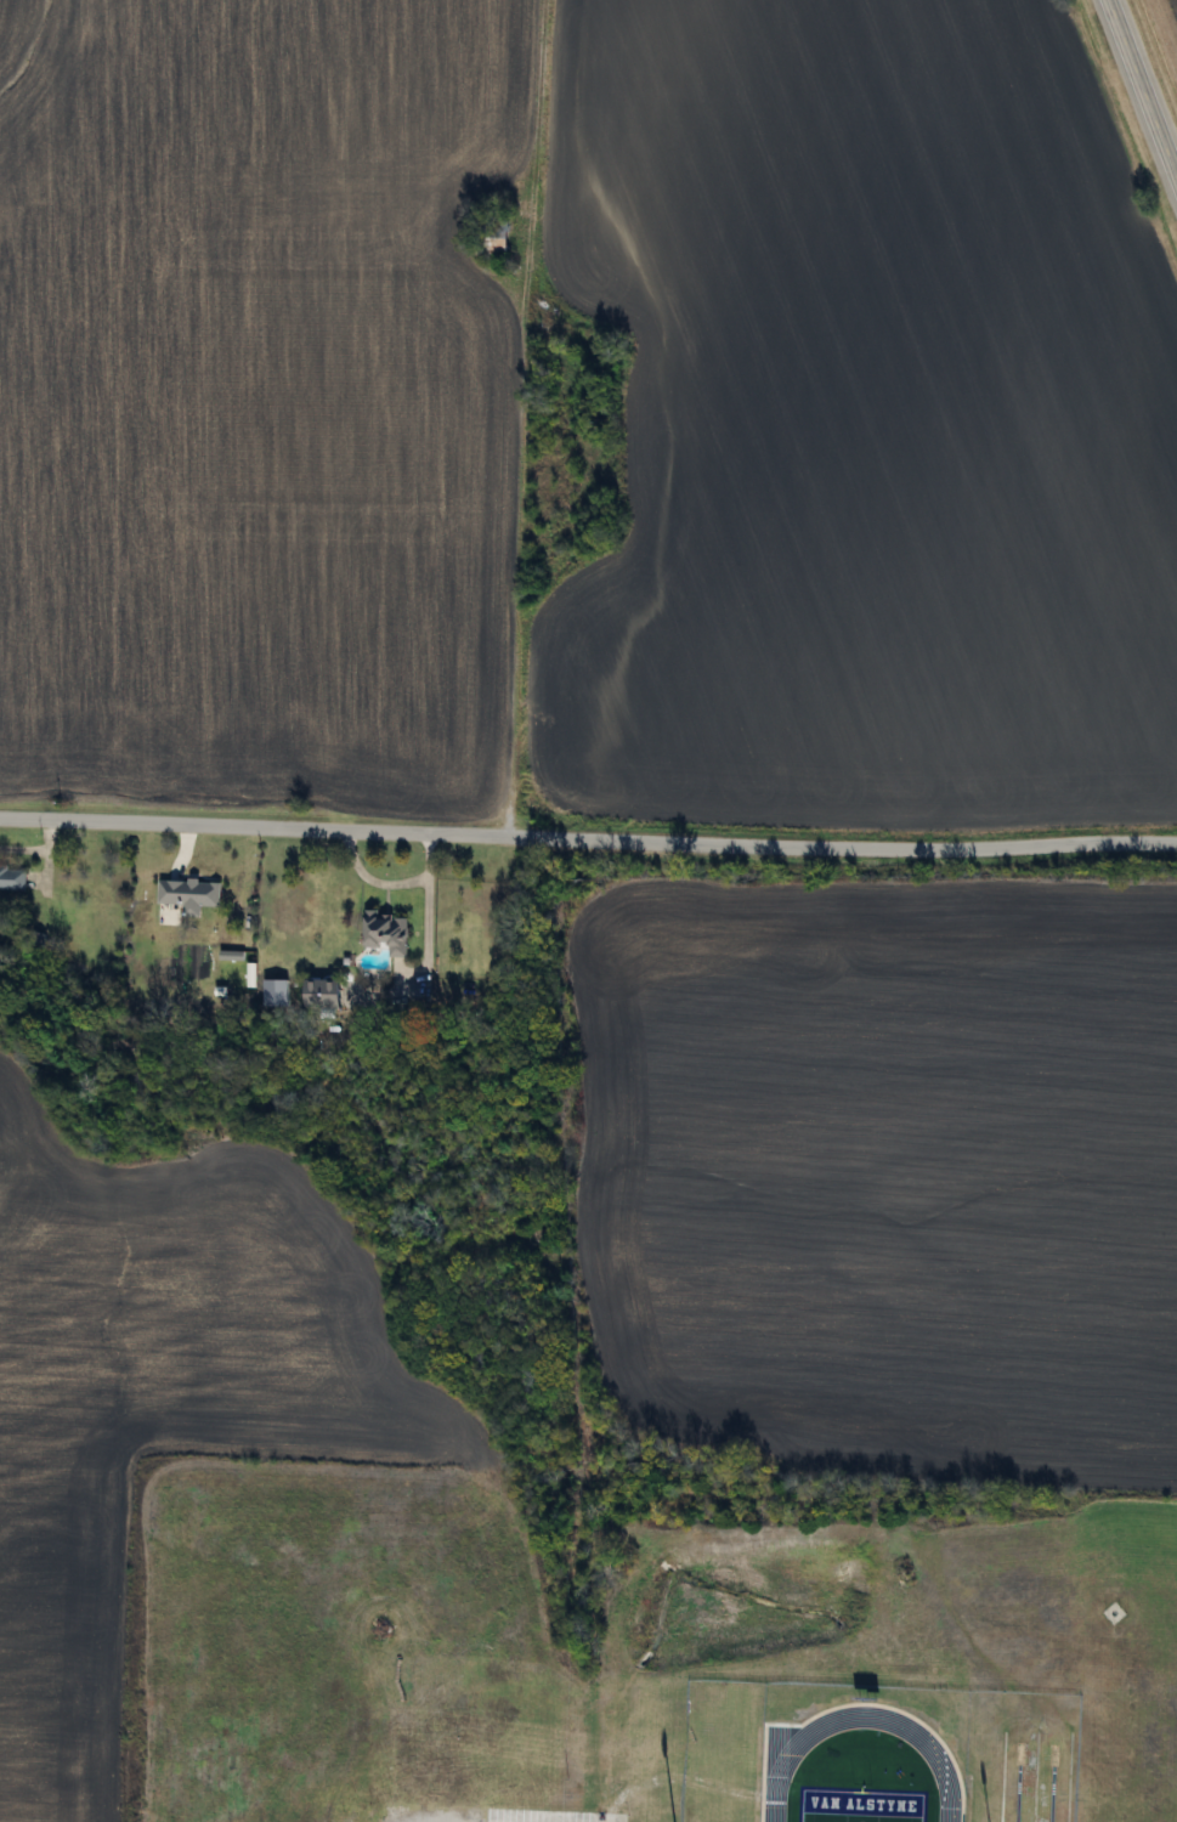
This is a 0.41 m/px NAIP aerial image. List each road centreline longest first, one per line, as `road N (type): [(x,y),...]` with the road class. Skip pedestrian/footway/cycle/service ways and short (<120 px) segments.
road 1 (residential): [(1176,845),(935,850),(0,820)]
road 2 (primary): [(1176,182),(1107,0)]

